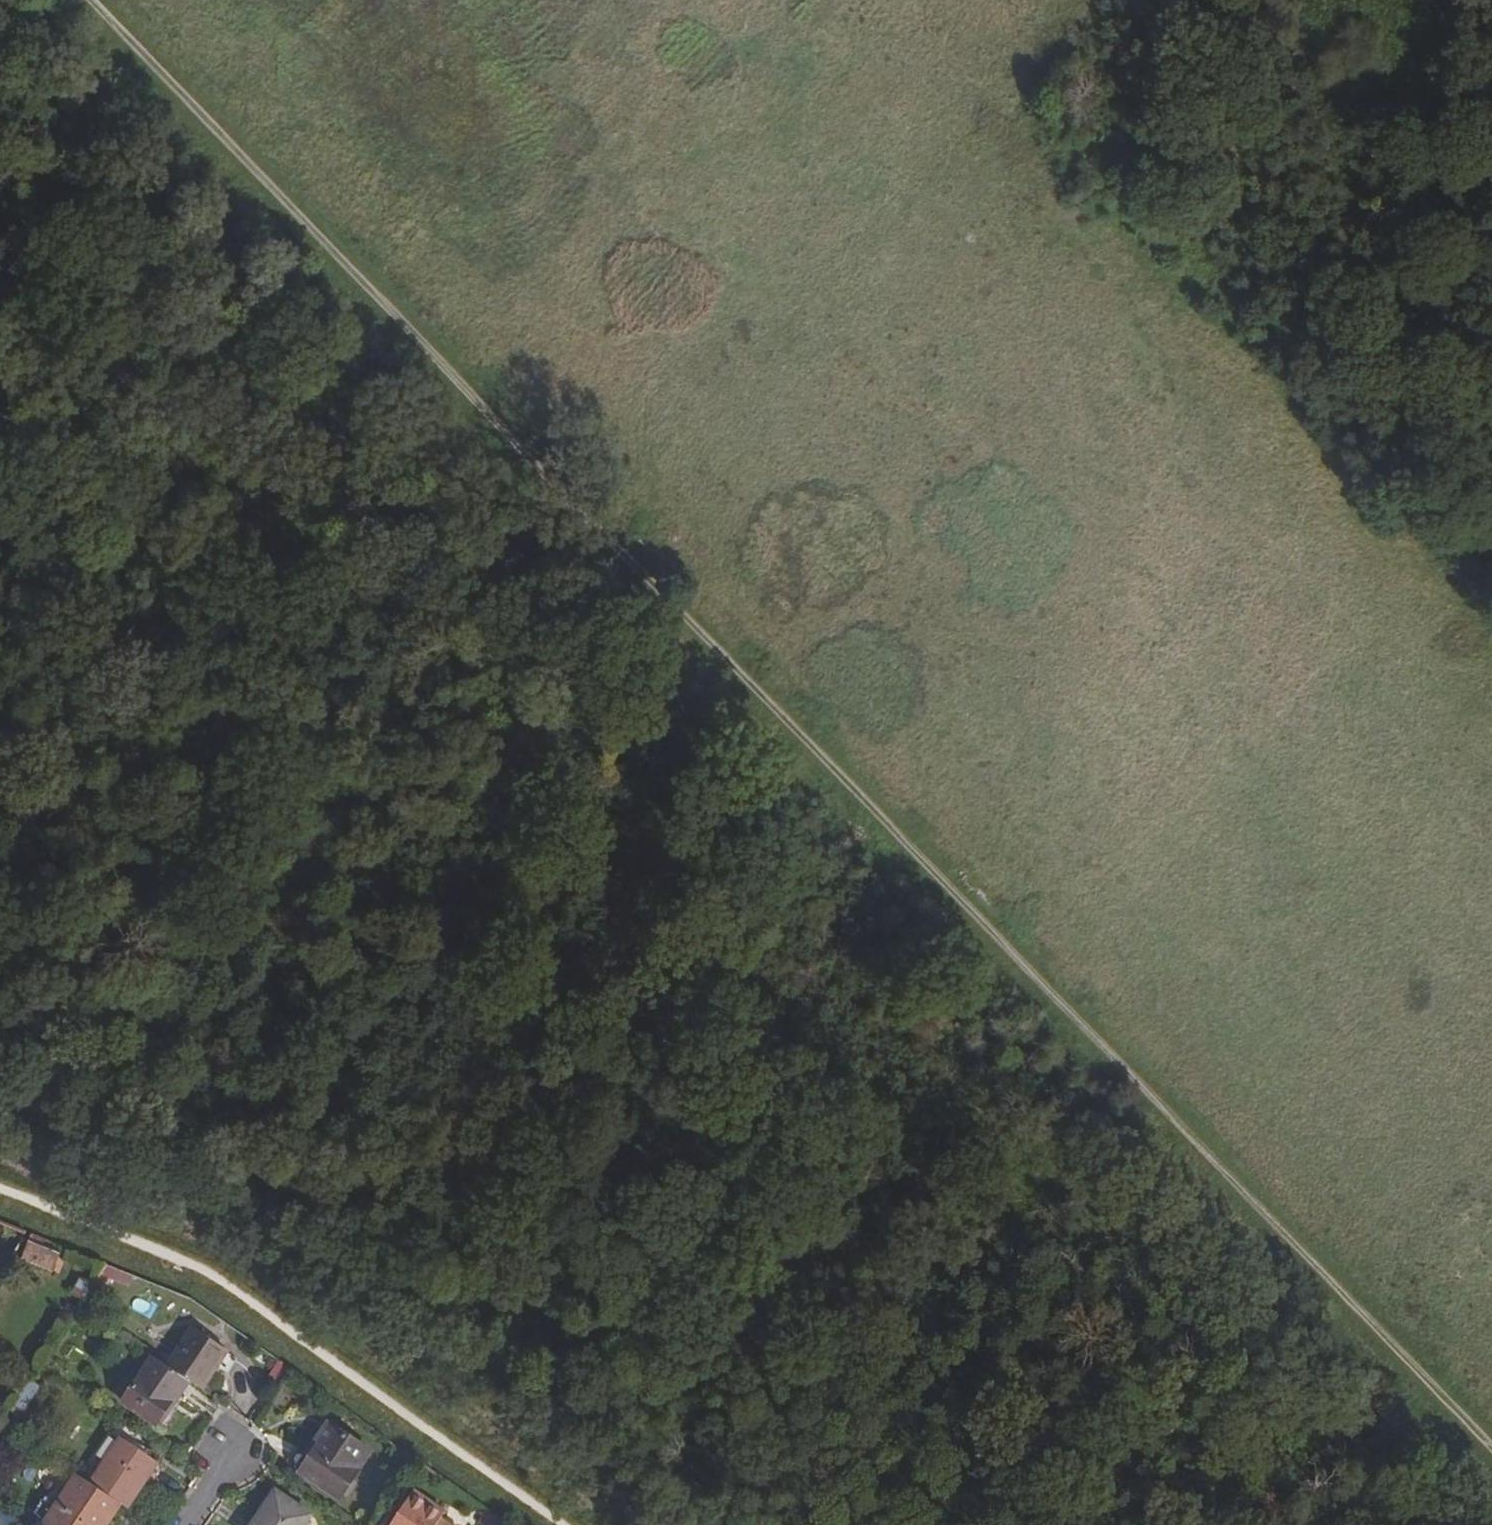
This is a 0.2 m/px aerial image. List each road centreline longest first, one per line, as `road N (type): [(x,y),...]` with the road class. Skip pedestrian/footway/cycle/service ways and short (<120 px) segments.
road 1 (track): [(10,0),(1491,1476)]

